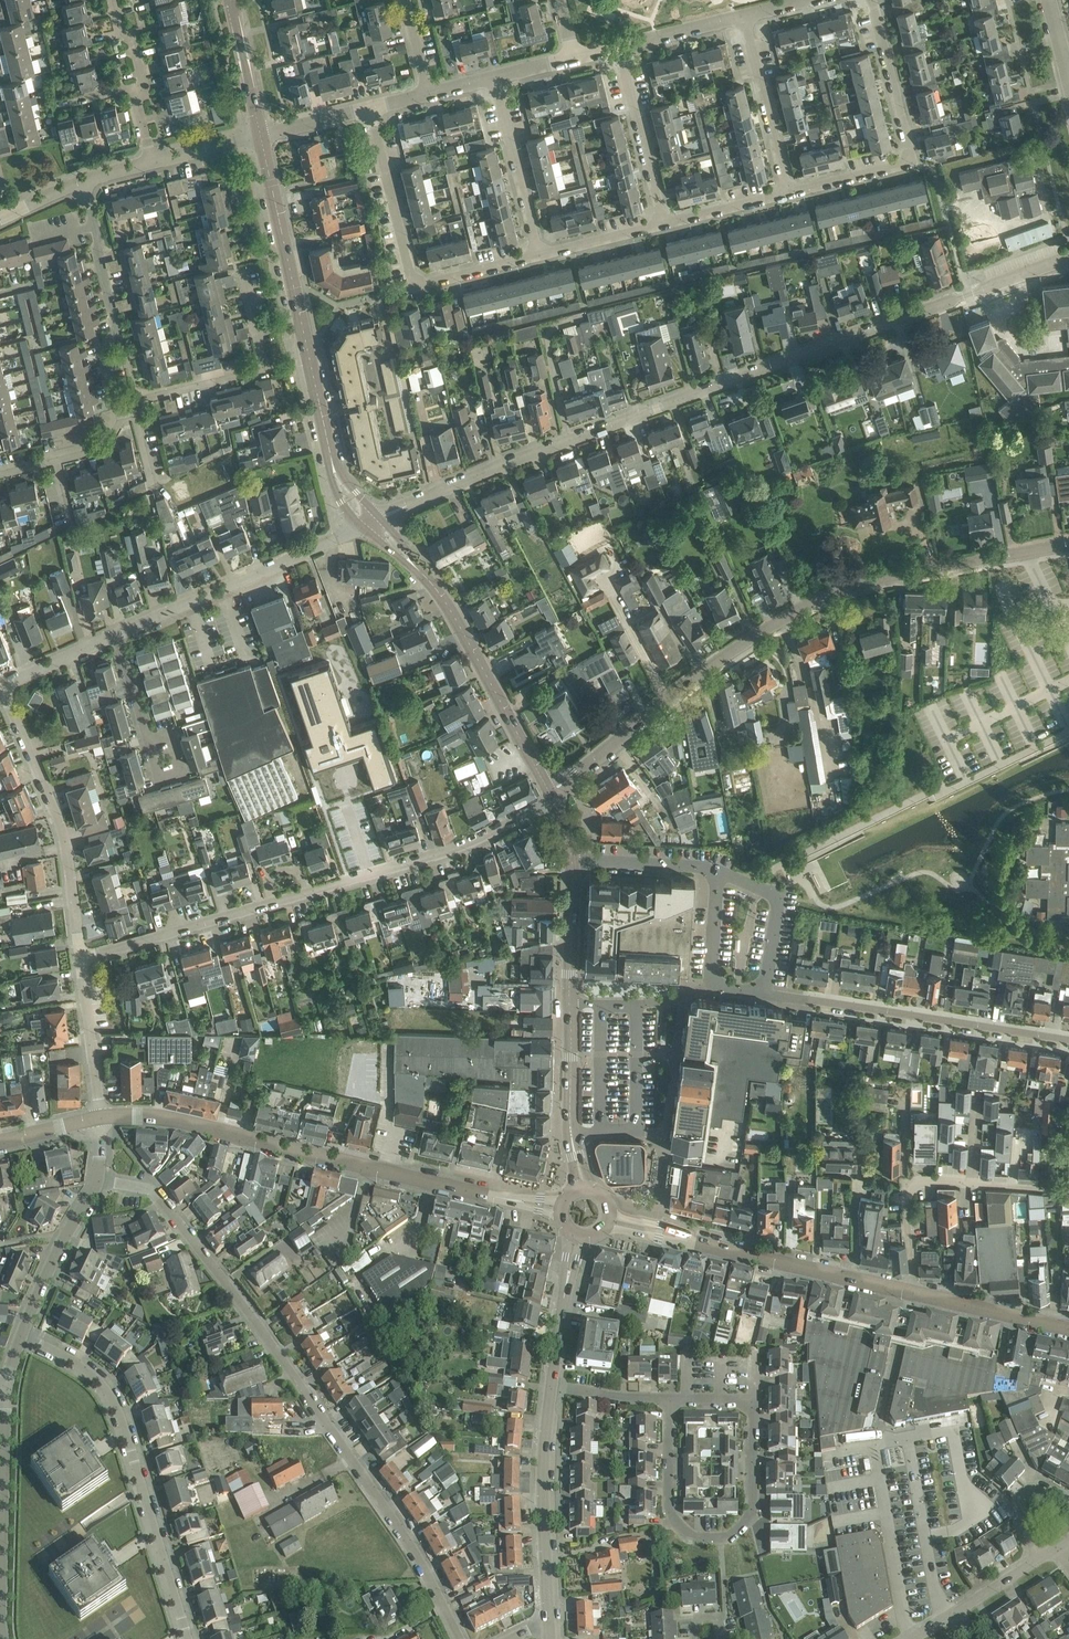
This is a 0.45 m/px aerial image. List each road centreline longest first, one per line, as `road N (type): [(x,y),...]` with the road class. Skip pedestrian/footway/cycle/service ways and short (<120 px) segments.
road 1 (residential): [(380,518),(505,462),(1068,256)]
road 2 (residential): [(460,1638),(379,1495),(156,1192),(97,1178)]
road 3 (tertiary): [(552,796),(711,663),(829,593),(1068,545)]
road 4 (residential): [(80,959),(477,844),(552,796)]
road 5 (tertiary): [(562,1209),(169,1117),(99,1117)]
road 6 (residential): [(188,1638),(118,1408),(92,1373),(20,1331)]
road 7 (residential): [(668,1399),(668,1510),(690,1537),(730,1537),(753,1513),(754,1398)]
road 8 (secondary): [(330,453),(260,136)]
road 9 (secondary): [(910,1290),(608,1216)]
road 10 (residential): [(1068,1041),(764,994)]
road 11 (residential): [(370,108),(418,279),(539,256)]
road 12 (residential): [(788,193),(910,160),(871,0)]
road 13 (residential): [(80,959),(58,819),(0,690)]
road 14 (residential): [(115,635),(361,526)]
road 15 (secondary): [(552,796),(455,619),(421,573)]
road 16 (residential): [(123,414),(101,351),(116,330),(85,180)]
road 17 (tertiary): [(550,1617),(551,1386)]
road 18 (residential): [(132,407),(259,365),(241,272)]
road 19 (secondary): [(582,1191),(571,1138),(570,1003)]
road 20 (residential): [(539,256),(494,77)]
road 21 (residential): [(664,224),(620,46)]
road 22 (residential): [(788,193),(743,16)]
road 23 (unclassified): [(20,1331),(97,1178)]
road 24 (residential): [(910,1290),(909,1190),(930,1181),(972,1183)]
road 25 (secondary): [(1068,1327),(910,1290)]
road 26 (residential): [(717,872),(777,901),(764,994)]
road 27 (residential): [(99,1117),(80,959)]
road 28 (tertiary): [(551,1386),(578,1236)]
road 29 (residential): [(115,635),(159,779)]
road 30 (residential): [(571,864),(717,872)]
road 31 (secondary): [(260,136),(230,0)]
road 32 (secondary): [(570,1003),(571,864)]
road 33 (residential): [(539,256),(664,224)]
road 34 (residential): [(664,224),(788,193)]
road 35 (residential): [(620,46),(743,16)]
road 36 (residential): [(0,687),(115,635)]

